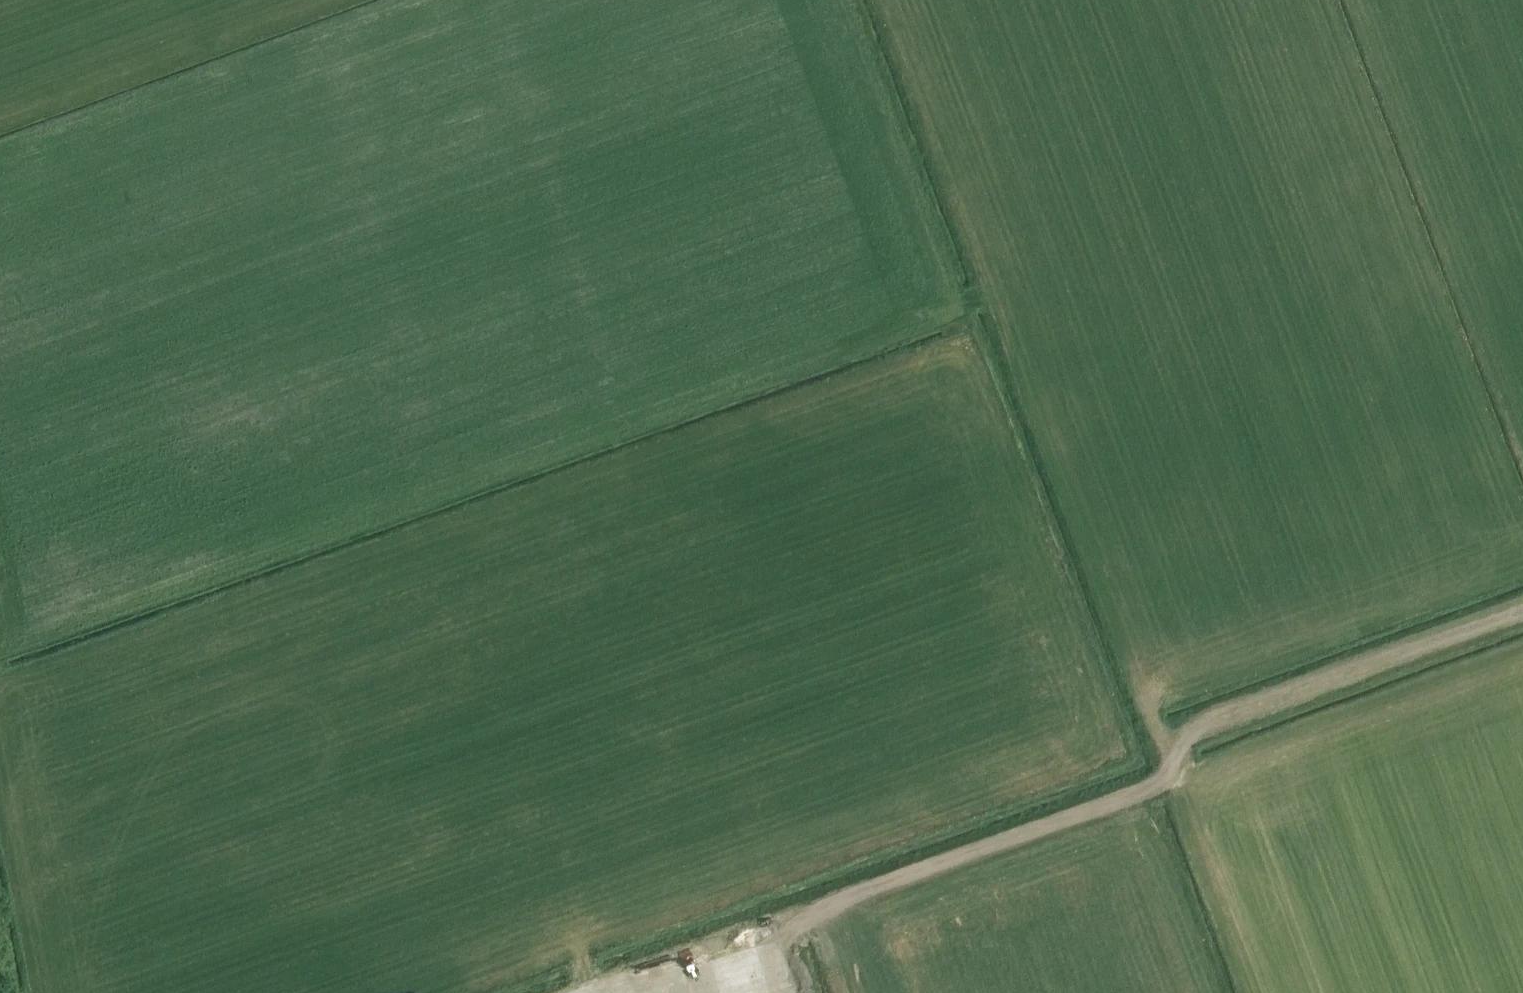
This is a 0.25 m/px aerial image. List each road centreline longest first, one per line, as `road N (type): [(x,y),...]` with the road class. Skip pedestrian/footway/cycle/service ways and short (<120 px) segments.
road 1 (track): [(1522,612),(1194,731),(1157,785),(680,967)]

